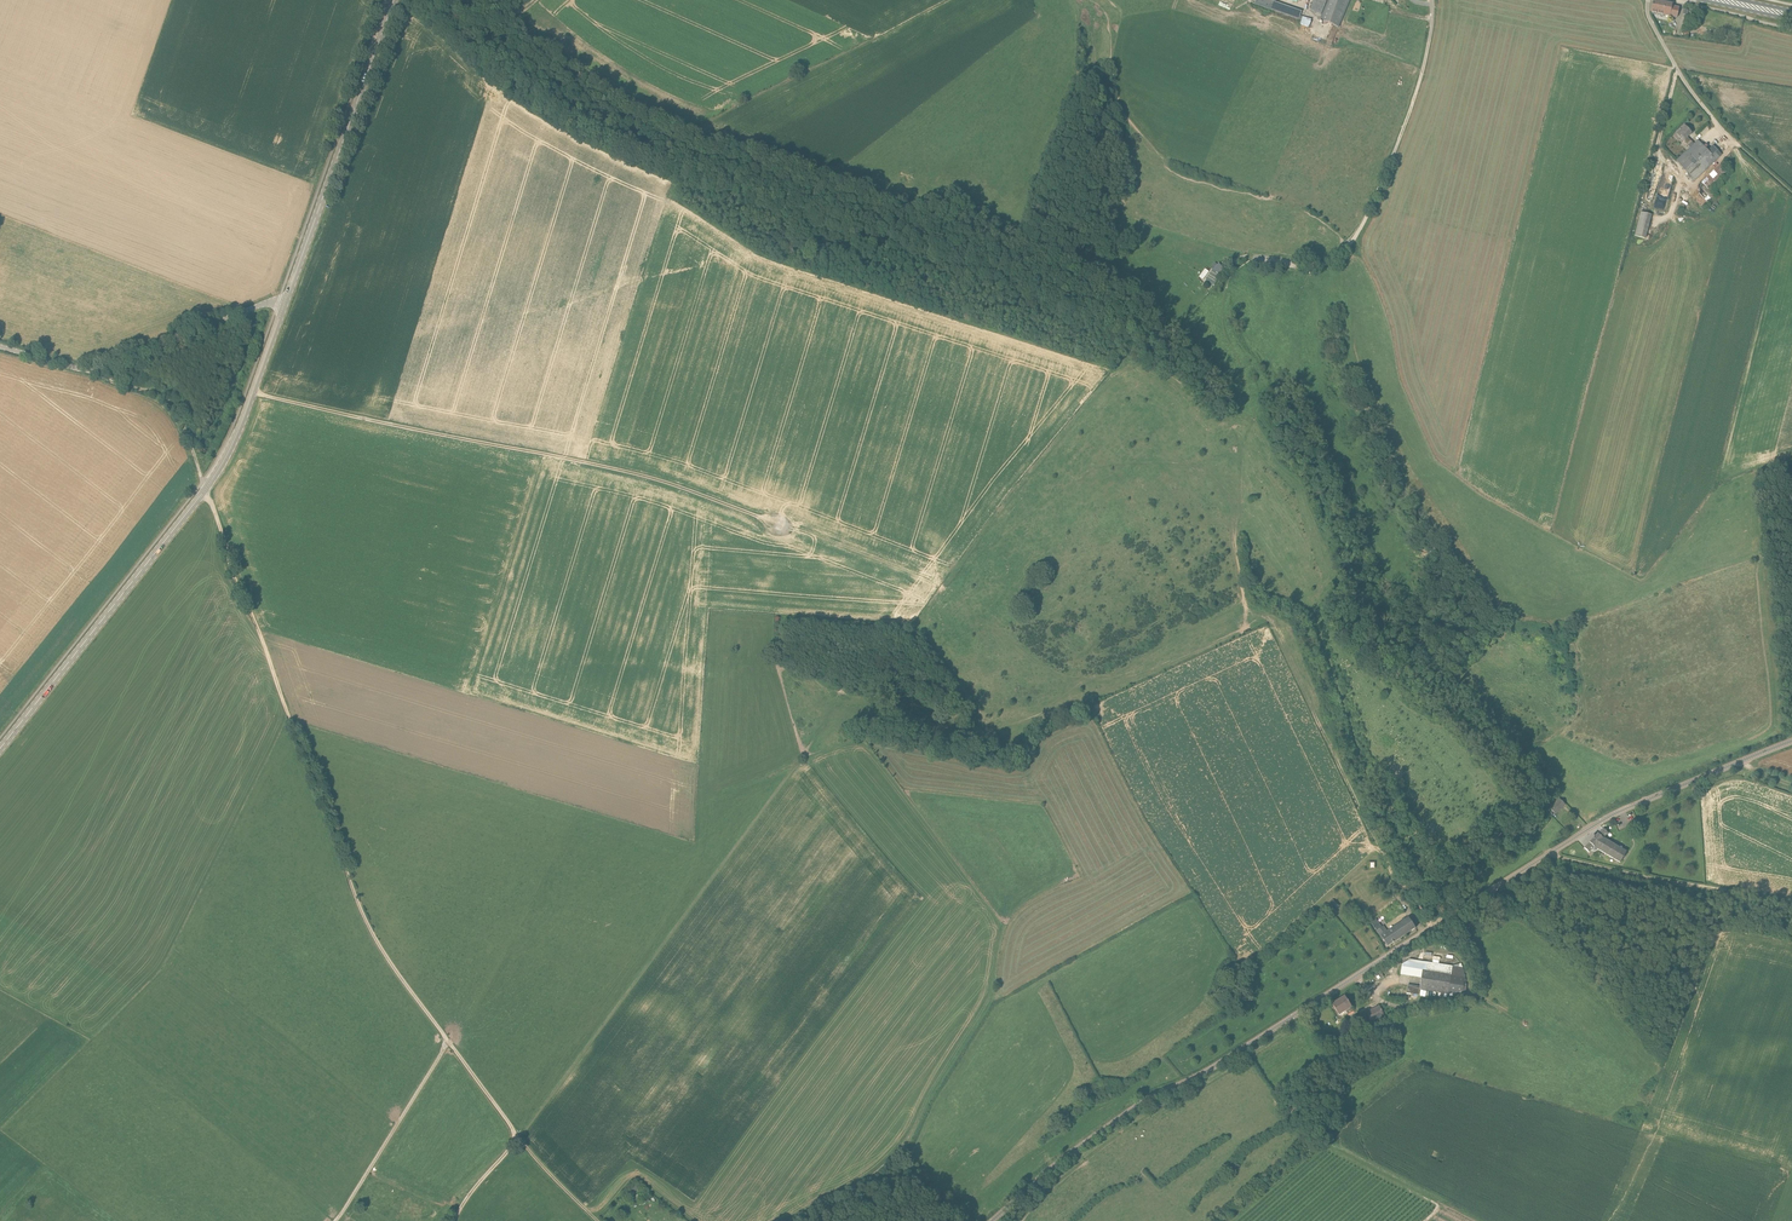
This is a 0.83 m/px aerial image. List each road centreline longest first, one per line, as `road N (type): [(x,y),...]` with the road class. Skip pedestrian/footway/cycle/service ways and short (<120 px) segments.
road 1 (tertiary): [(993,1220),(1138,1106),(1190,1081),(1599,822),(1791,741)]
road 2 (track): [(94,369),(163,396),(180,419),(361,910),(517,1136)]
road 3 (track): [(778,523),(637,474),(253,392)]
road 4 (secondary): [(0,749),(224,460),(284,304)]
road 5 (secondary): [(284,304),(394,0)]
road 6 (track): [(790,1220),(897,1154),(990,1003)]
road 7 (unclassified): [(284,304),(259,305),(94,369),(0,346)]
road 8 (track): [(946,0),(701,126)]
road 9 (track): [(1029,723),(1263,614)]
road 10 (track): [(1791,901),(1549,854)]
road 11 (track): [(1269,619),(1377,840)]
road 12 (track): [(449,1042),(335,1220)]
road 13 (unclassified): [(1738,145),(1679,72),(1649,18),(1649,0)]
road 14 (track): [(1310,612),(1367,776)]
road 15 (track): [(1269,619),(1244,596),(1234,542),(1238,505)]

